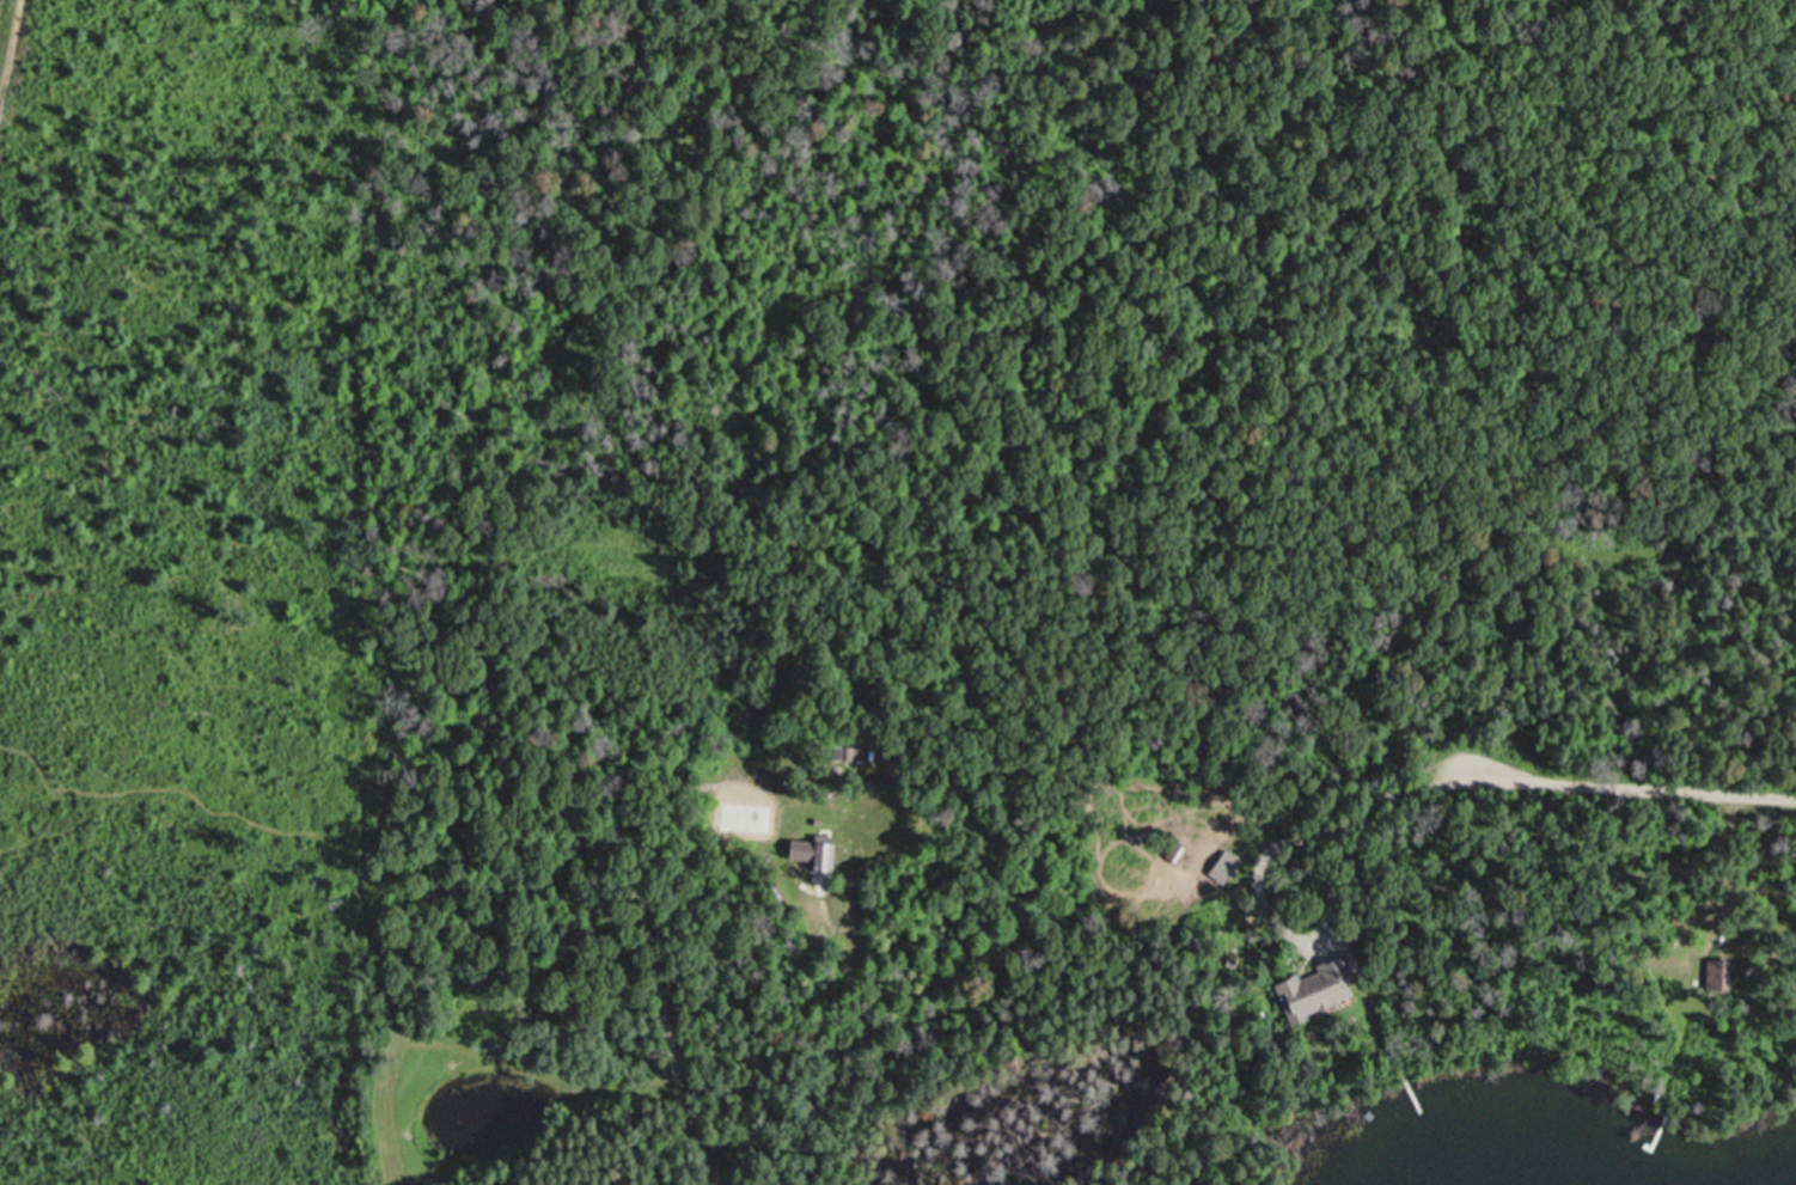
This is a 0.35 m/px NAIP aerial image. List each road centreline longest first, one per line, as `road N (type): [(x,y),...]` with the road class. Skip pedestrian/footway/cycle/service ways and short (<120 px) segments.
road 1 (residential): [(1795,793),(1462,770)]

